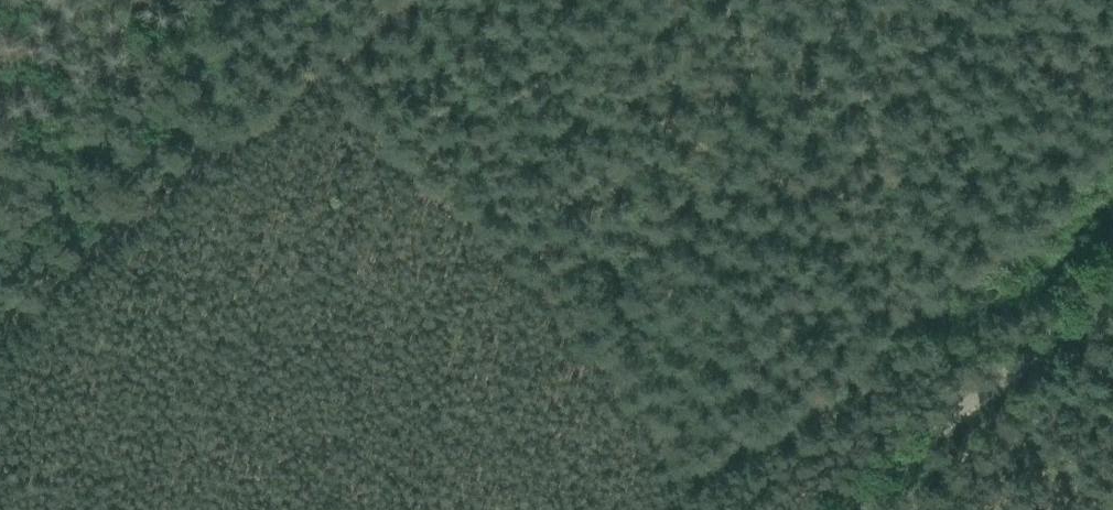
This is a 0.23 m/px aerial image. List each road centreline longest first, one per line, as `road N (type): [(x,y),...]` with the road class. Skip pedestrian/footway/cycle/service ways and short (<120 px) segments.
road 1 (track): [(406,0),(0,342)]
road 2 (unclassified): [(837,509),(1112,292)]

